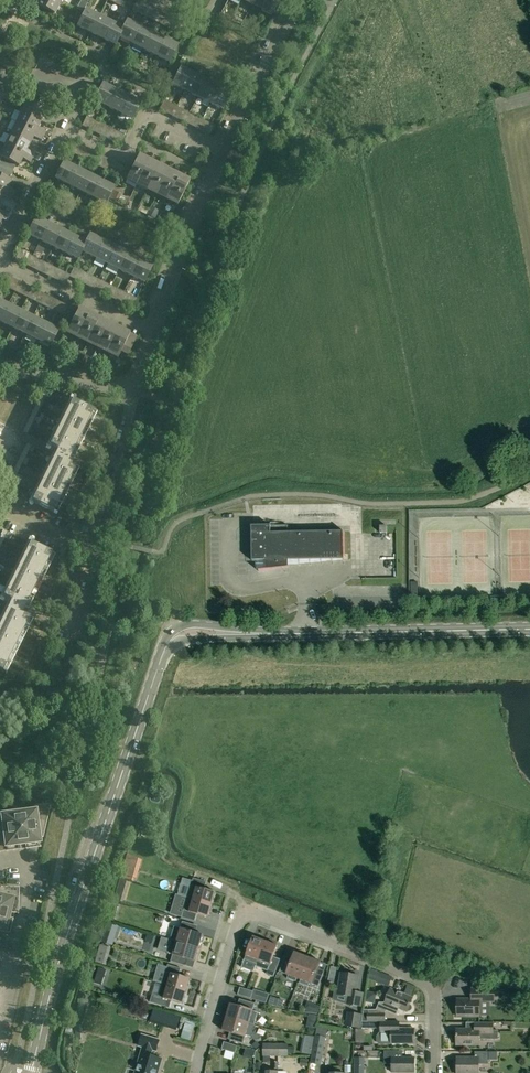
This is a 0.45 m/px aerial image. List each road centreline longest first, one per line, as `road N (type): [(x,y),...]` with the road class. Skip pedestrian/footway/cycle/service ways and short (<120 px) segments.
road 1 (secondary): [(32,1072),(73,912),(169,643)]
road 2 (residential): [(433,1072),(429,985),(247,914),(195,1072)]
road 3 (residential): [(2,263),(66,133),(122,155),(150,117),(224,152)]
road 4 (secondary): [(233,633),(529,629)]
road 5 (residential): [(224,152),(154,332)]
road 6 (residential): [(301,0),(224,152)]
road 7 (residential): [(91,552),(135,388)]
road 8 (residential): [(2,263),(154,332)]
road 9 (residential): [(135,388),(0,367)]

